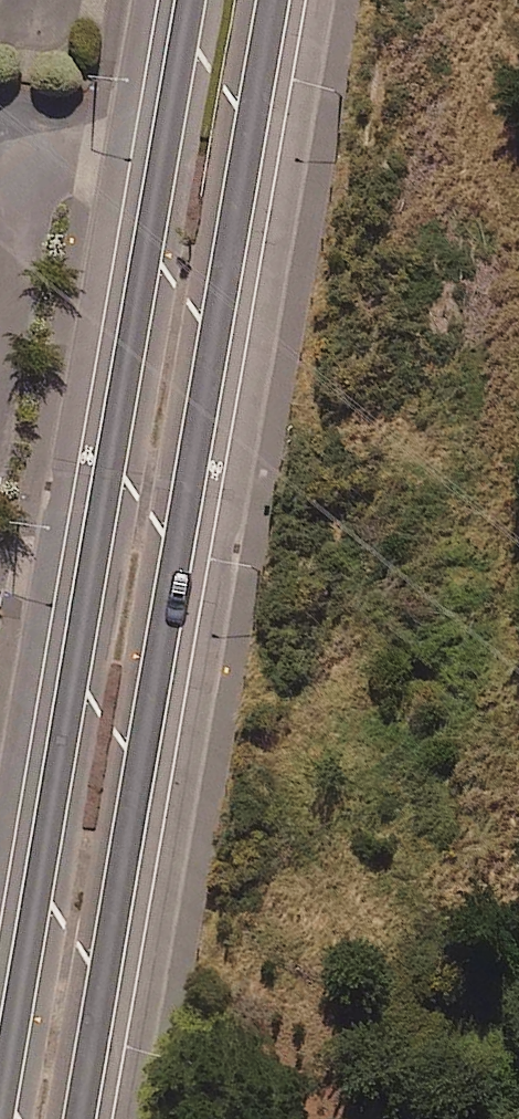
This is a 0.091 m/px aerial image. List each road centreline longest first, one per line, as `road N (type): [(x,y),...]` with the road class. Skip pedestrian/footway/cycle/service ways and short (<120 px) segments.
road 1 (secondary): [(273,0),(80,1118)]
road 2 (secondary): [(0,1118),(190,0)]

